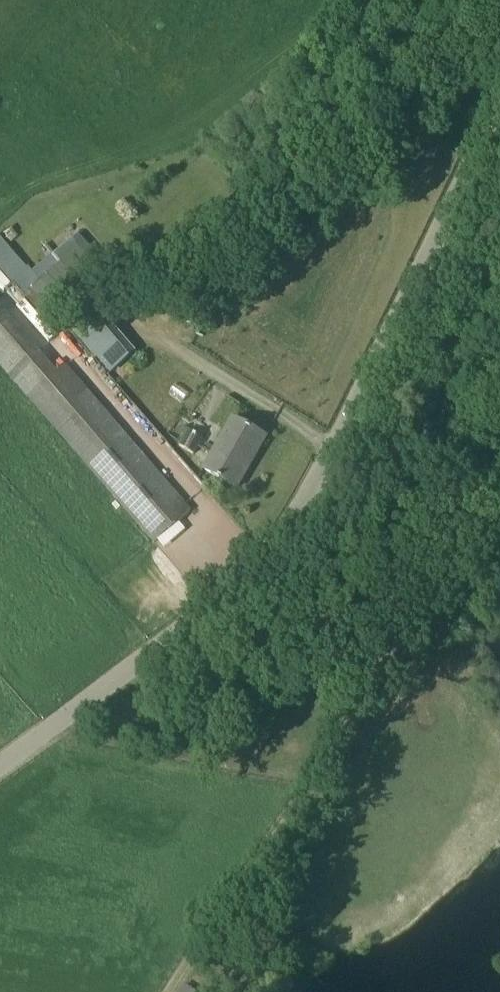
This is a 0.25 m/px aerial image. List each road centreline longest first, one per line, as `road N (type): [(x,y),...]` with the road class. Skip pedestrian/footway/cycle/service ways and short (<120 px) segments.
road 1 (tertiary): [(0,766),(179,633),(287,529),(499,96)]
road 2 (track): [(162,991),(285,824),(429,582),(441,551),(436,508)]
road 3 (track): [(287,529),(436,508)]

